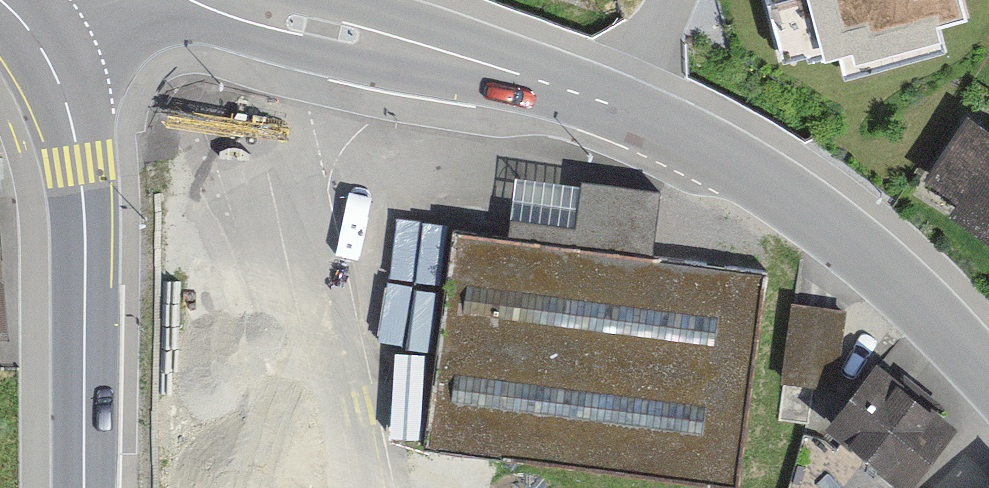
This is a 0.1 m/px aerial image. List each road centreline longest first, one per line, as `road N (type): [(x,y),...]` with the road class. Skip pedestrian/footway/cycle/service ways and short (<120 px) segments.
road 1 (trunk): [(71,0),(84,487)]
road 2 (secondary): [(28,31),(60,88),(79,164),(86,487)]
road 3 (tertiary): [(988,383),(826,224),(723,156),(623,108)]
road 4 (tertiary): [(623,108),(208,0)]

